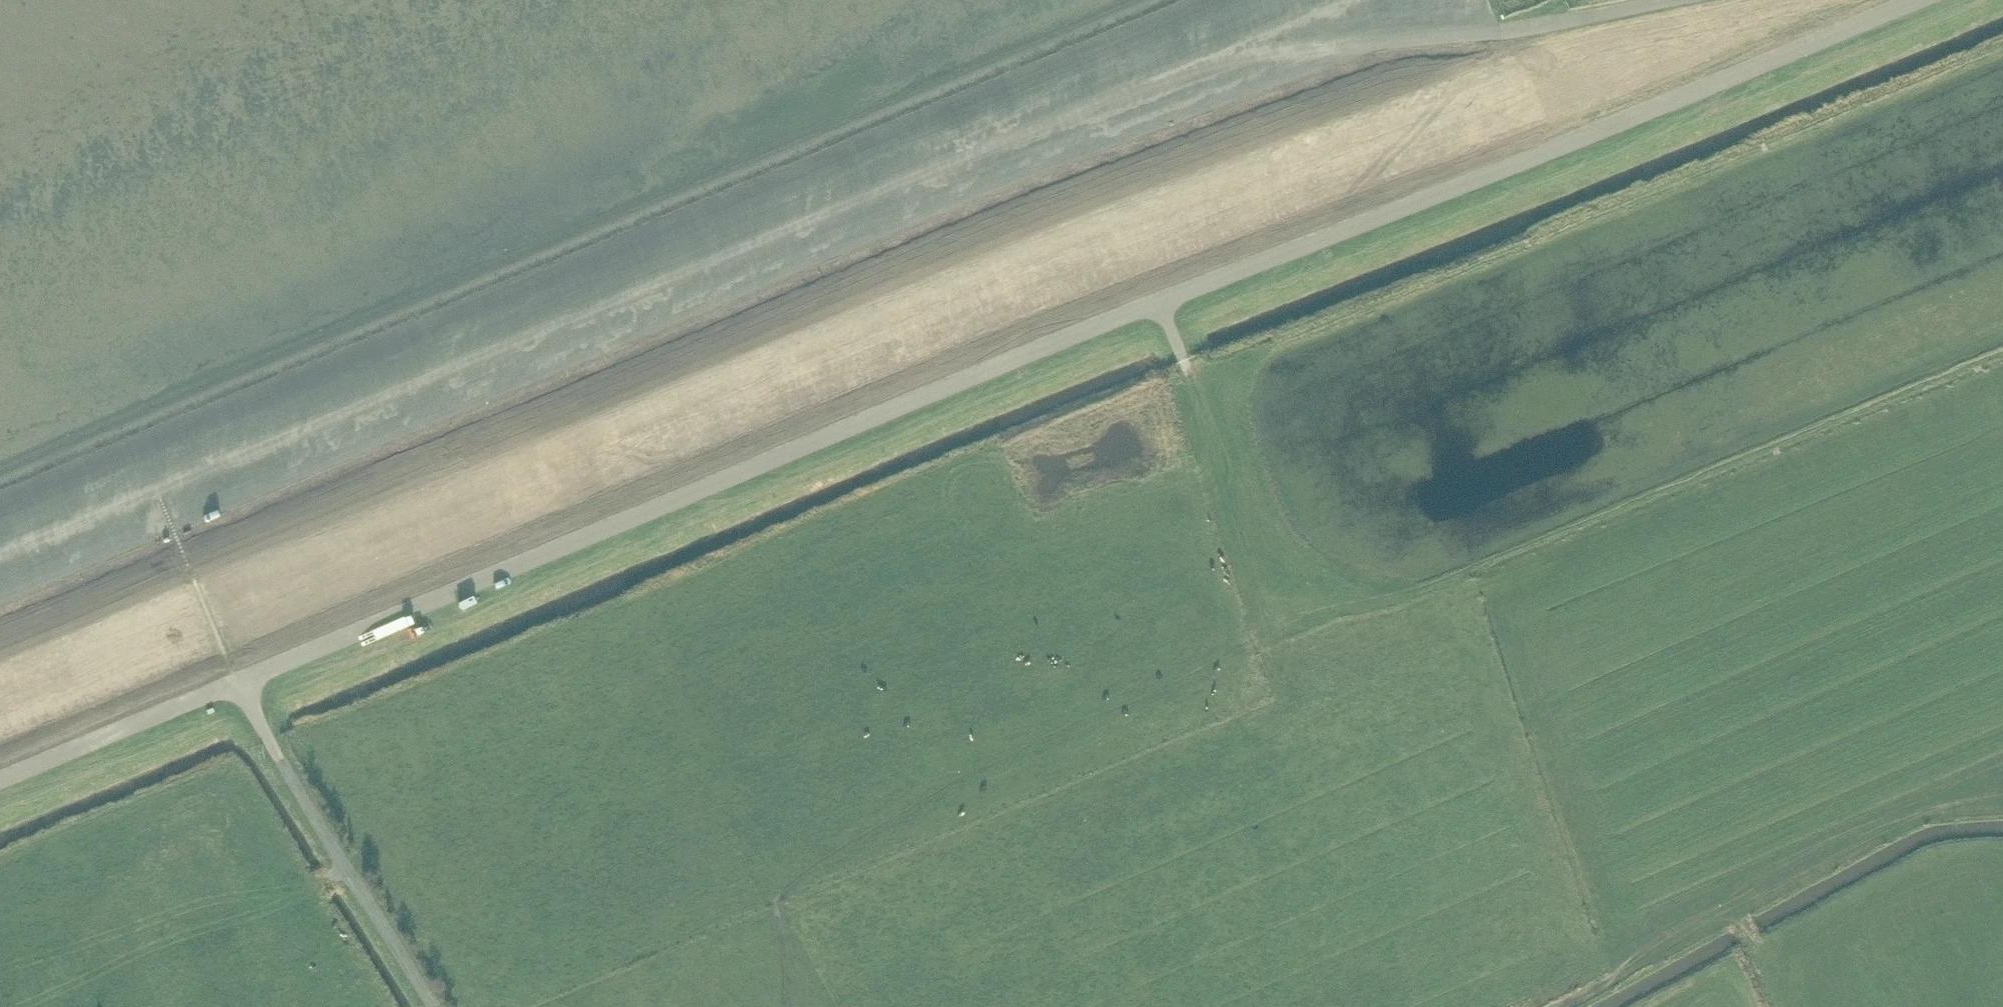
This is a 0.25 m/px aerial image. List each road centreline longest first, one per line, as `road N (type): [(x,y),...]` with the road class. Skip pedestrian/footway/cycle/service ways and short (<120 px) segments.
road 1 (unclassified): [(0,781),(1912,0)]
road 2 (track): [(434,1006),(236,683)]

